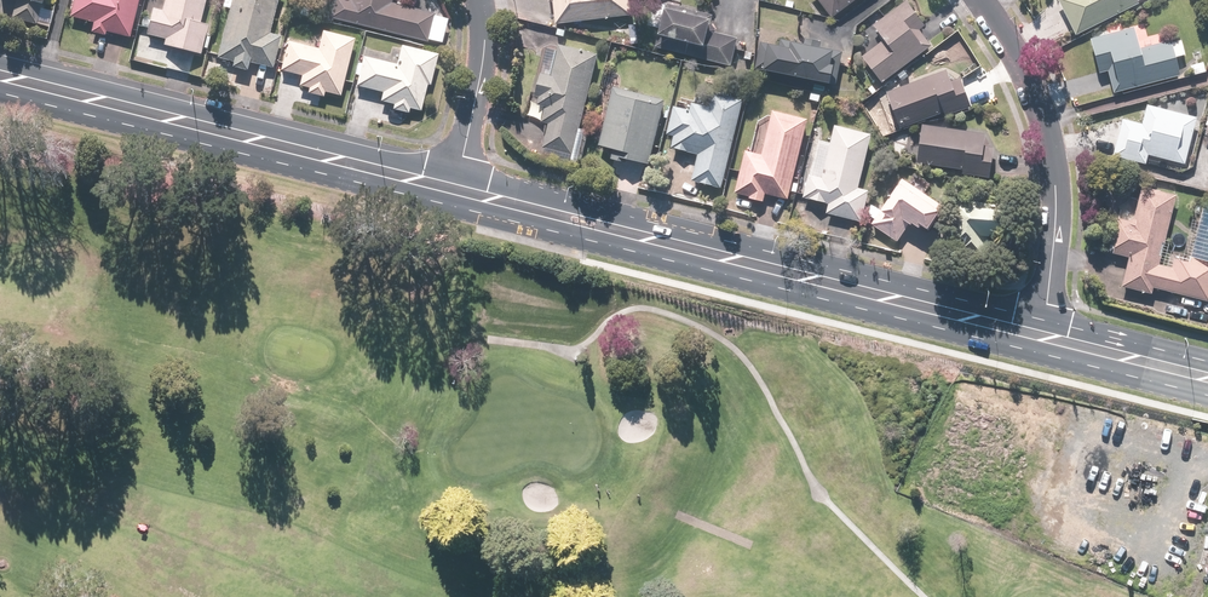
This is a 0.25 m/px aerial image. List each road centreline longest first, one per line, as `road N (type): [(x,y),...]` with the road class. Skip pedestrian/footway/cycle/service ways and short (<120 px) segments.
road 1 (secondary): [(1040,336),(454,189)]
road 2 (secondary): [(454,189),(0,75)]
road 3 (residential): [(1040,336),(1057,194),(1050,153),(1039,106),(979,0)]
road 4 (residential): [(1207,447),(1060,408),(1028,517)]
road 5 (residential): [(454,189),(484,50),(479,0)]
road 6 (secondary): [(1207,377),(1040,336)]
road 7 (residential): [(1207,452),(1164,579)]

